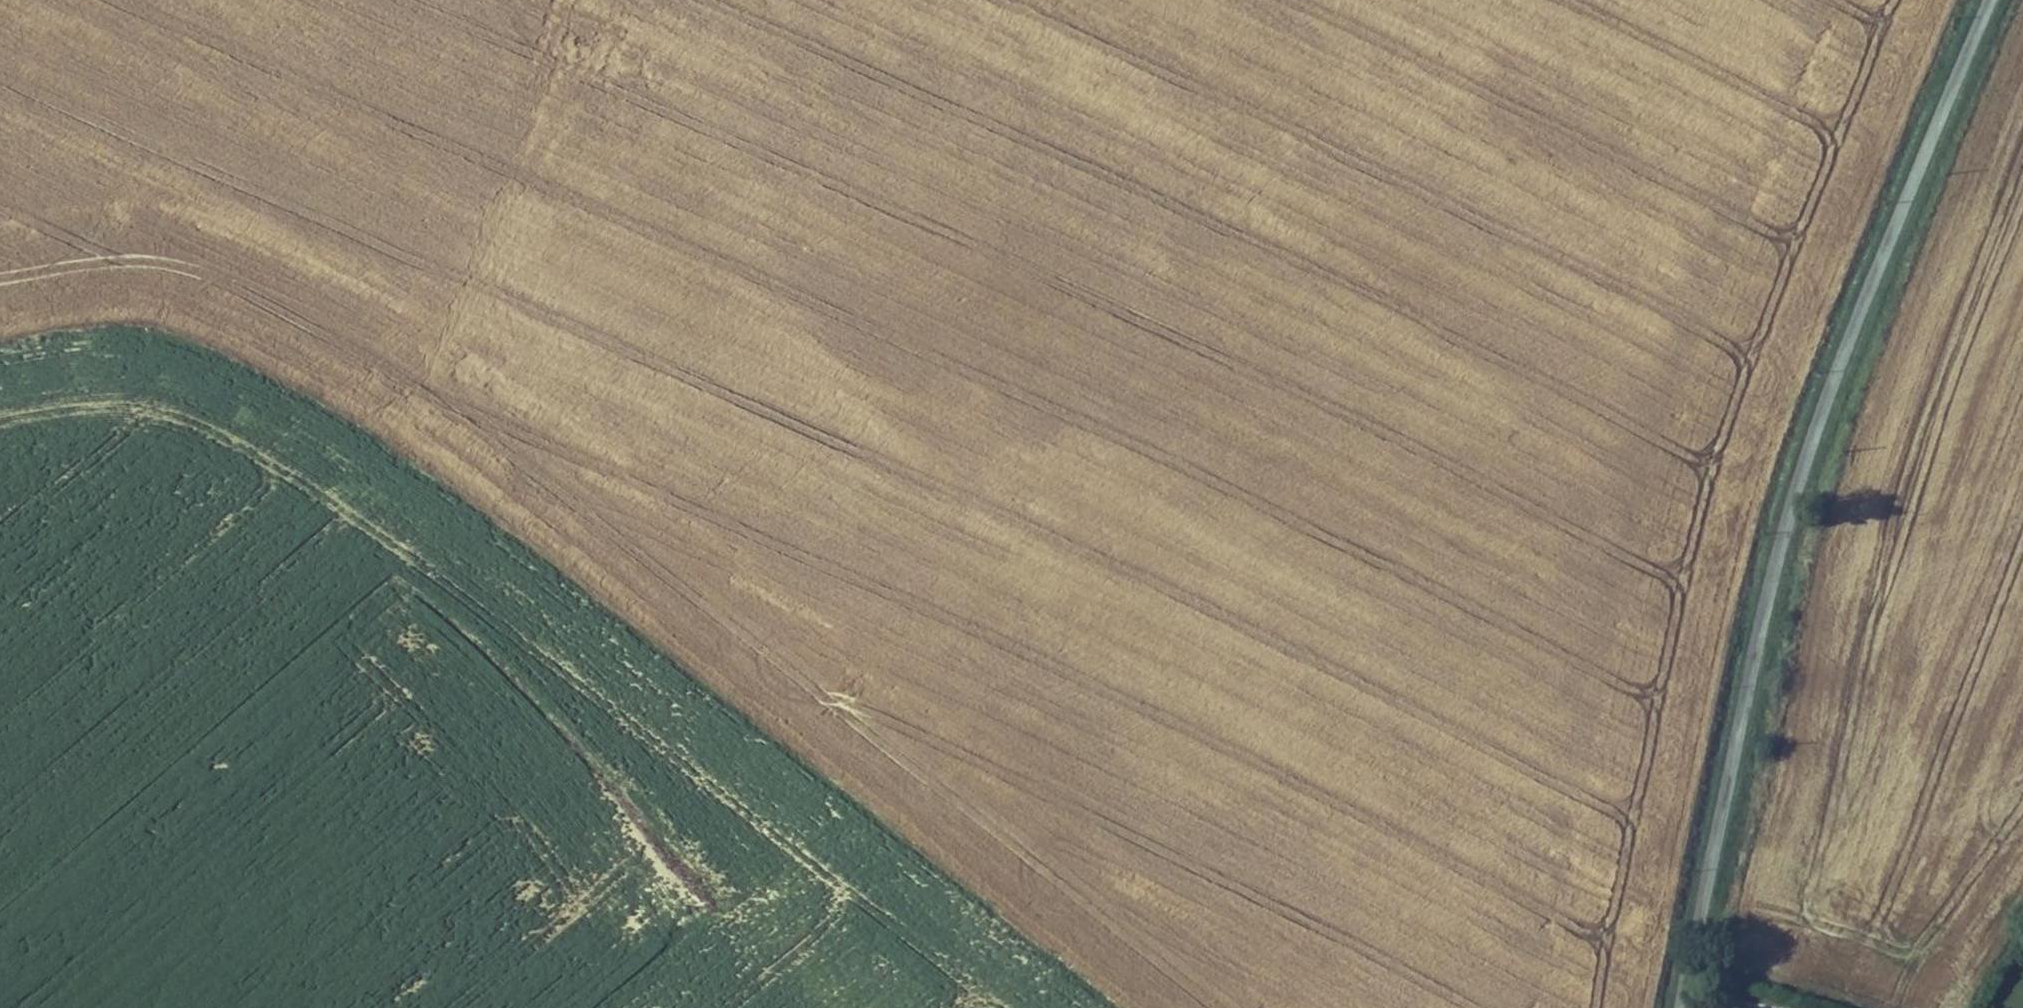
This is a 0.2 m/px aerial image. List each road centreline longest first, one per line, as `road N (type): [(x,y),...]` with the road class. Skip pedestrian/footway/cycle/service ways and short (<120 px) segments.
road 1 (unclassified): [(2000,0),(1831,377),(1681,1007)]

